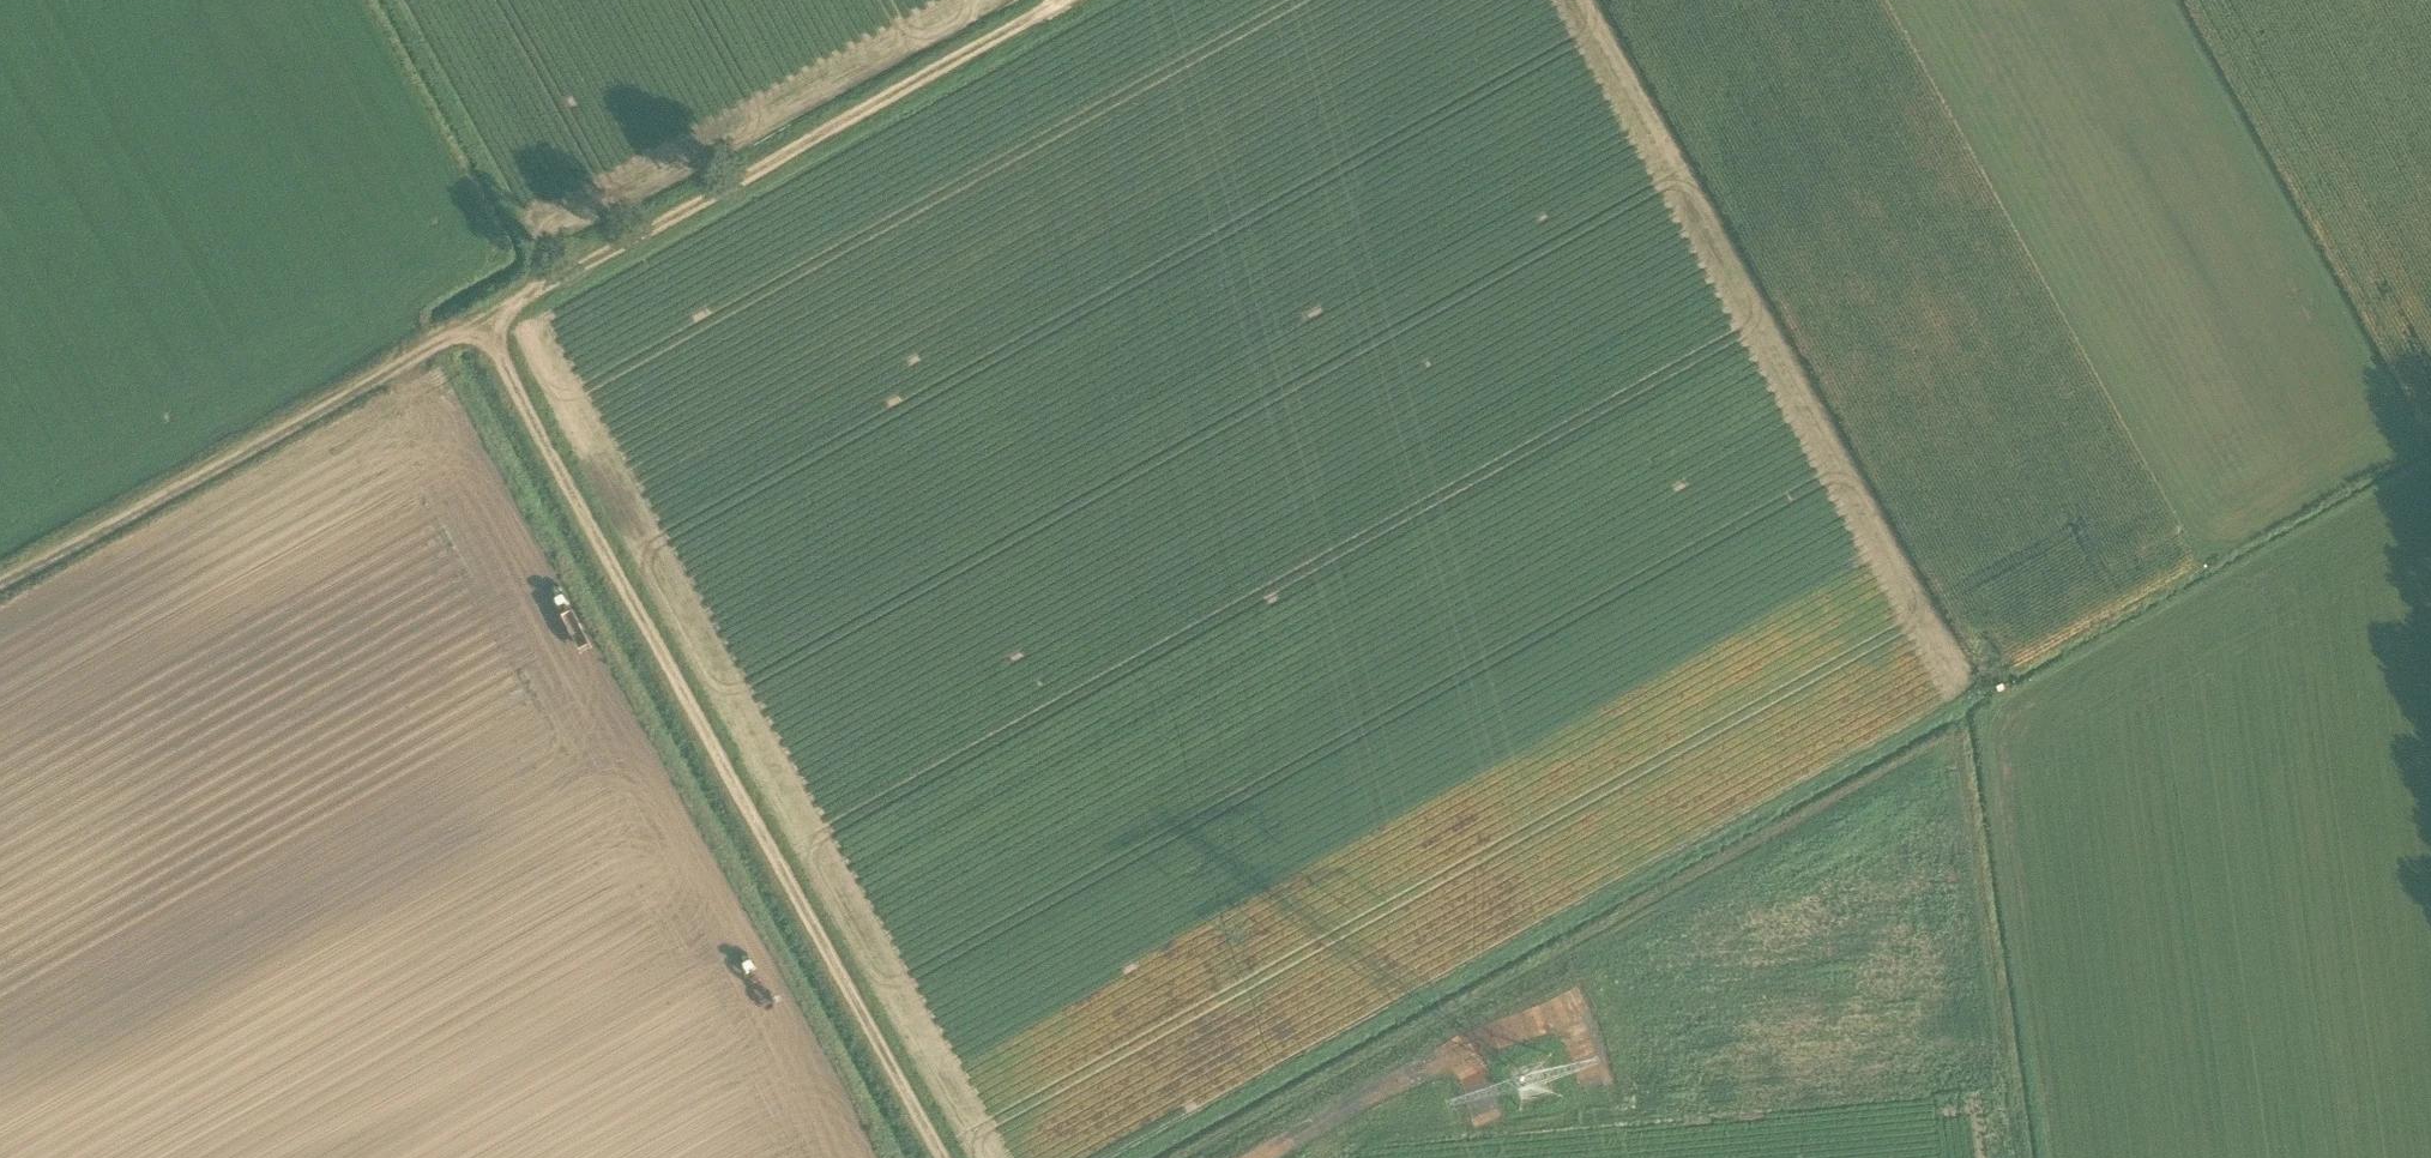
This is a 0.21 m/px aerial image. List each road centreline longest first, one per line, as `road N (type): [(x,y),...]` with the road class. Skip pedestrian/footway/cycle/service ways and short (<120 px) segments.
road 1 (track): [(486,327),(936,1157)]
road 2 (track): [(1075,0),(486,327)]
road 3 (track): [(486,327),(0,592)]

